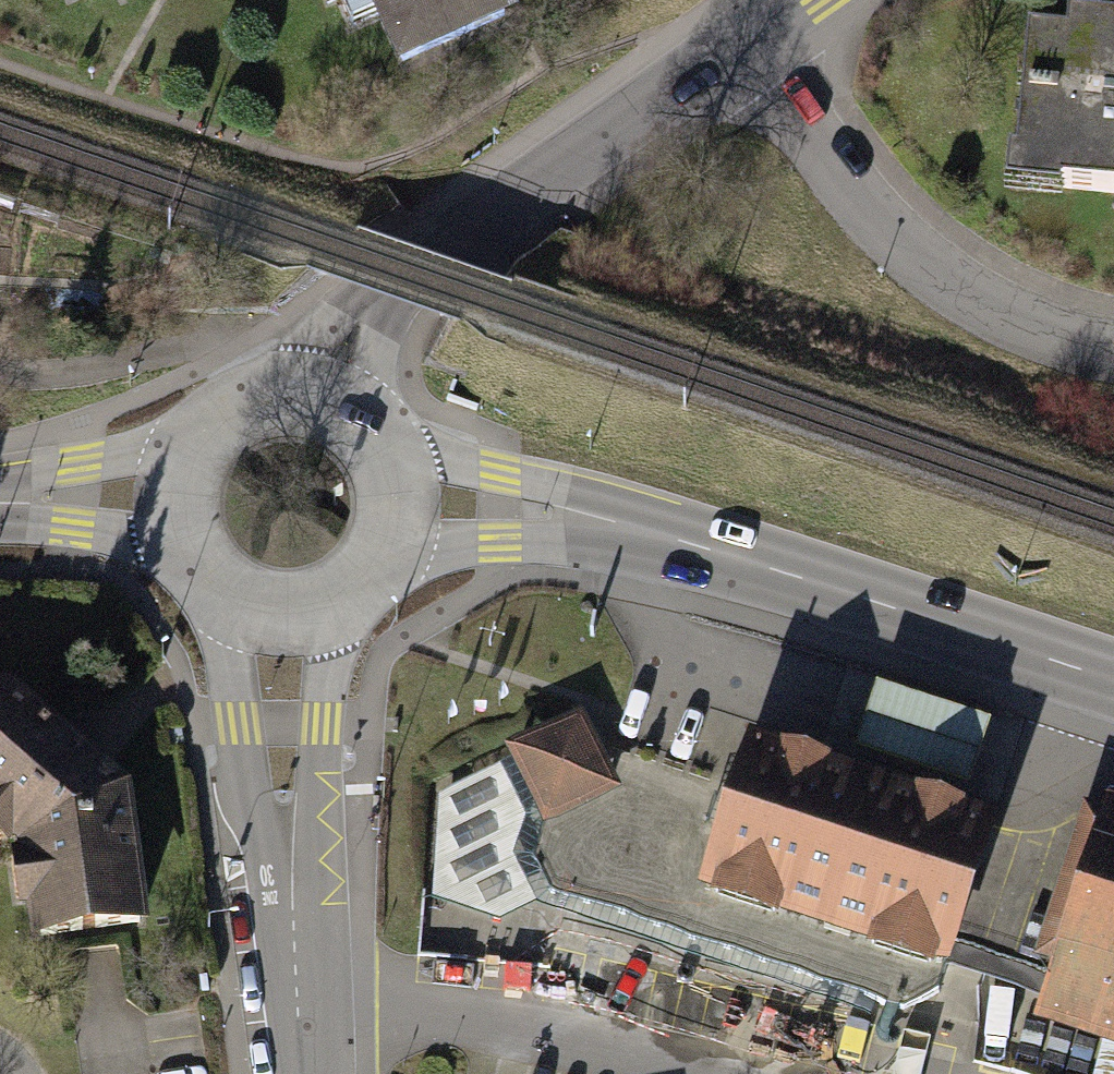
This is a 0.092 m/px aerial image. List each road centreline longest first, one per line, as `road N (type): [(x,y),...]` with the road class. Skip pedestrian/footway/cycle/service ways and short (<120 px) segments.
road 1 (secondary): [(1113,687),(599,521),(500,506),(394,504)]
road 2 (residential): [(318,399),(348,324),(742,46)]
road 3 (residential): [(1113,347),(1002,316),(892,236),(742,46)]
road 4 (residential): [(299,1073),(281,614)]
road 5 (secondary): [(318,399),(278,394),(239,404),(205,427),(182,460),(173,500)]
road 6 (secondary): [(281,614),(347,594),(372,570),(394,504)]
road 7 (secondary): [(0,502),(173,500)]
road 8 (secondary): [(173,500),(192,566),(216,591),(281,614)]
road 9 (secondary): [(394,504),(373,440),(318,399)]

